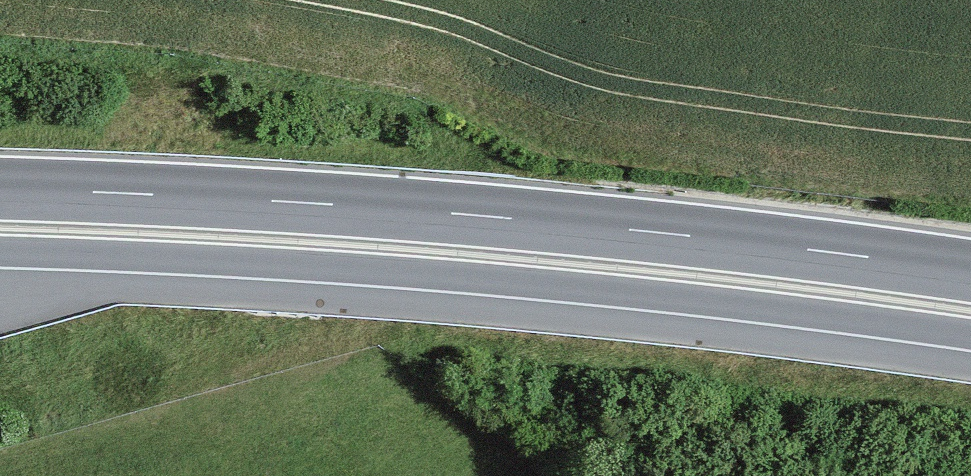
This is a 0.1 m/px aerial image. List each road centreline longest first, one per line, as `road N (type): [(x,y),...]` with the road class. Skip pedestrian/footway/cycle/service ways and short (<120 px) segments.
road 1 (trunk): [(0,252),(473,277),(970,335)]
road 2 (trunk): [(970,271),(483,216),(0,189)]

